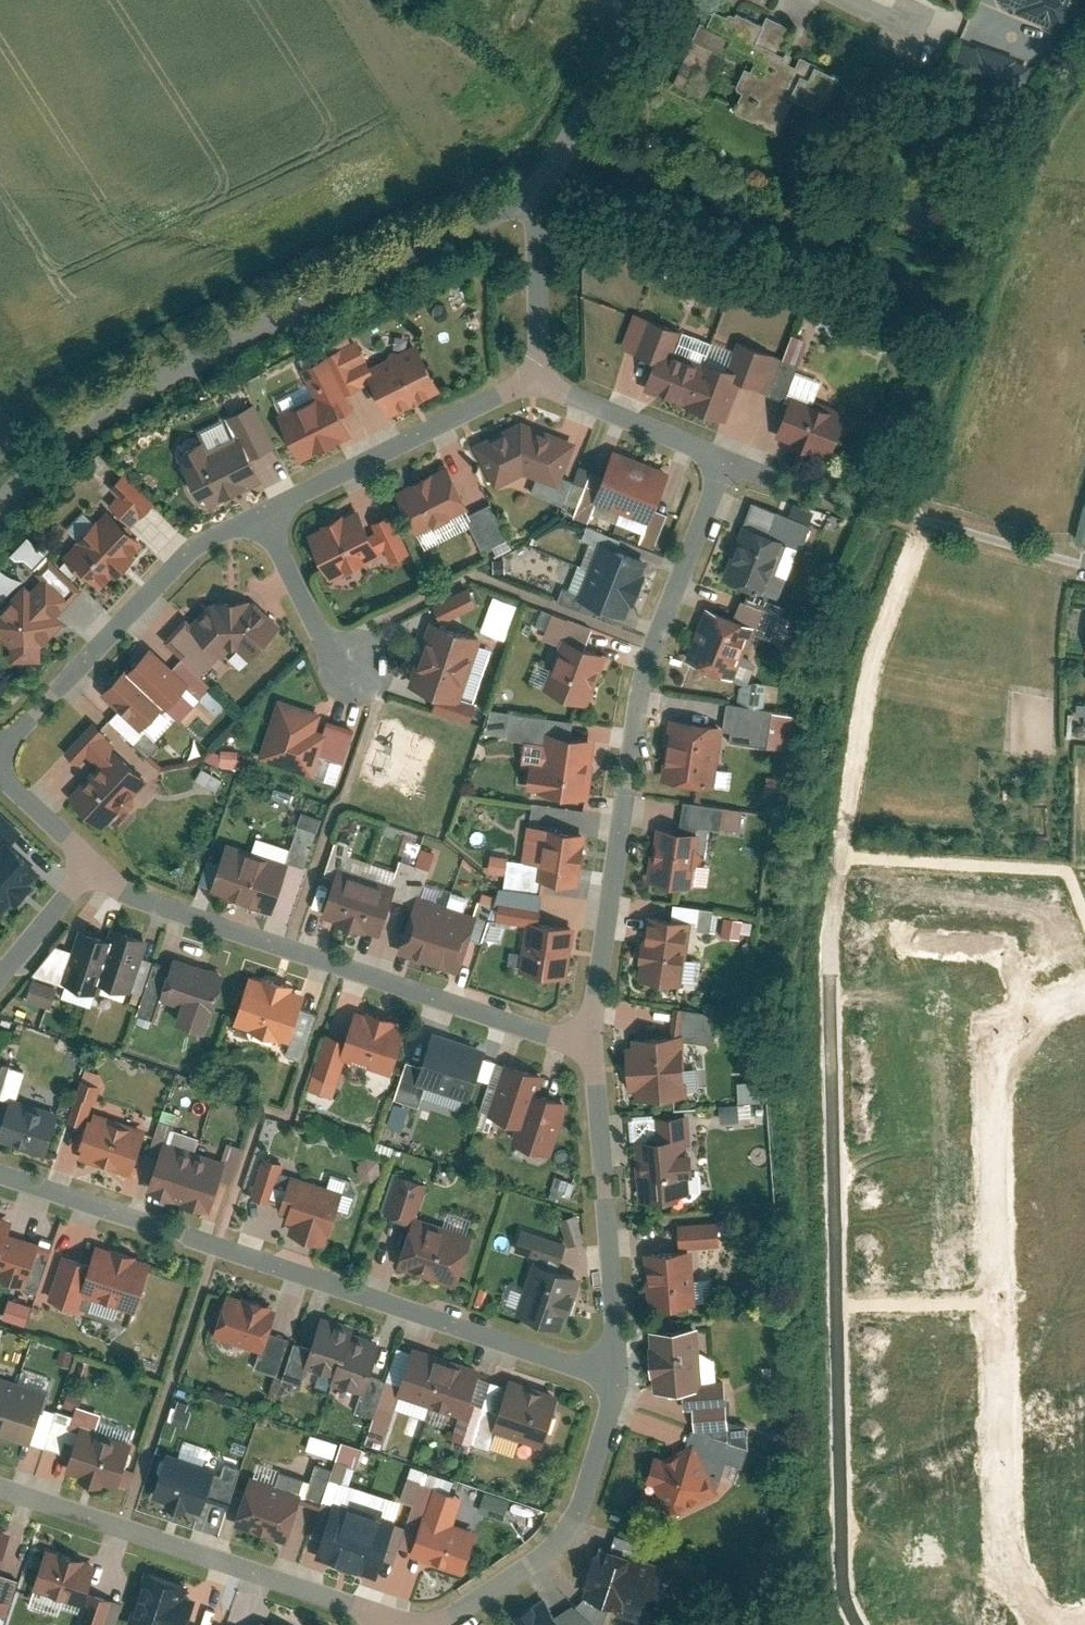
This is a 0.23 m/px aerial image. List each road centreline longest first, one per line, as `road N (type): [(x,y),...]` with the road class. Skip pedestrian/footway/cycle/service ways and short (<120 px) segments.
road 1 (residential): [(1047,1624),(1005,1550),(994,1027),(1084,994)]
road 2 (residential): [(0,1172),(616,1377)]
road 3 (residential): [(0,493),(173,376),(537,192)]
road 4 (residential): [(593,1045),(639,699),(656,640),(733,460)]
road 5 (residential): [(89,862),(117,884),(208,921),(593,1045)]
road 6 (residential): [(0,1488),(391,1612),(402,1624)]
road 7 (residential): [(262,510),(205,537),(0,749)]
road 8 (residential): [(421,1624),(508,1577),(549,1544),(582,1493),(616,1377)]
road 9 (residential): [(616,1377),(593,1045)]
road 10 (residential): [(540,378),(262,510)]
road 11 (residential): [(537,192),(647,0)]
road 12 (residential): [(733,460),(540,378)]
road 13 (residential): [(540,378),(537,192)]
road 14 (residential): [(262,510),(355,670)]
road 15 (residential): [(89,862),(0,982)]
road 16 (residential): [(0,768),(89,862)]

